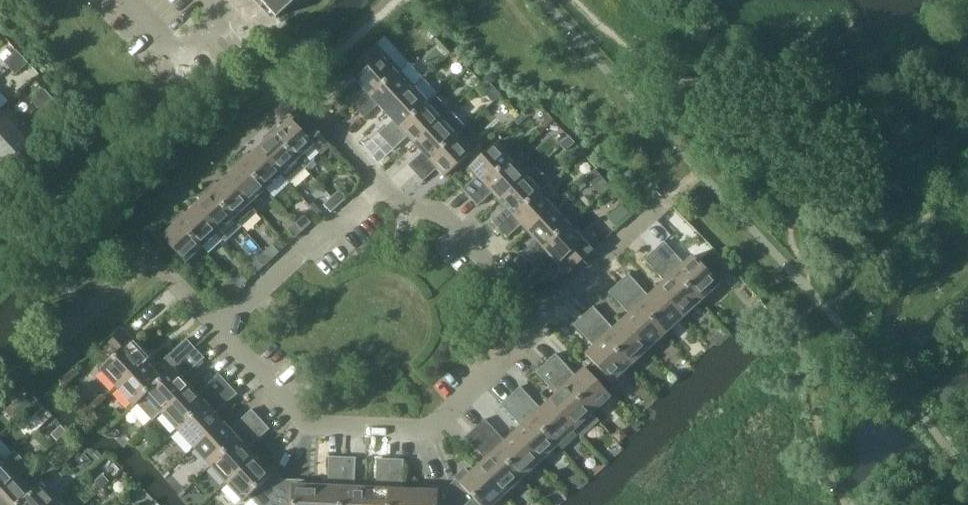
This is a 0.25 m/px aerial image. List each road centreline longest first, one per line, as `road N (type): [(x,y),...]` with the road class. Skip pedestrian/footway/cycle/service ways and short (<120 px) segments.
road 1 (residential): [(540,318),(539,331),(427,432),(314,427),(217,325)]
road 2 (residential): [(205,0),(221,17),(215,23),(273,83),(292,87),(377,181)]
road 3 (residential): [(377,181),(435,204),(540,318)]
road 4 (residential): [(217,325),(377,181)]
road 5 (residential): [(540,318),(644,221)]

